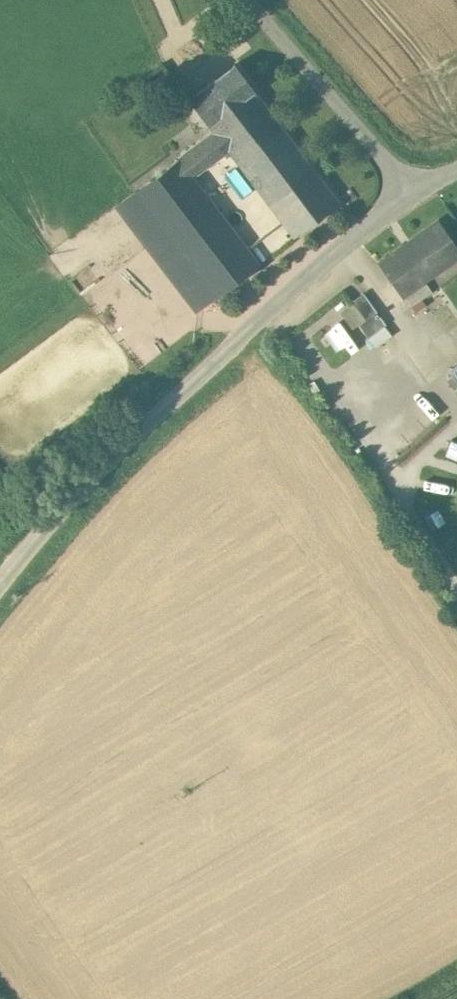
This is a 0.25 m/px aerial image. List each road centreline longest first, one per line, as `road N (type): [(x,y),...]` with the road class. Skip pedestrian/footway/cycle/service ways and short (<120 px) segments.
road 1 (unclassified): [(408,193),(91,481),(0,585)]
road 2 (unclassified): [(408,193),(337,96),(250,0)]

